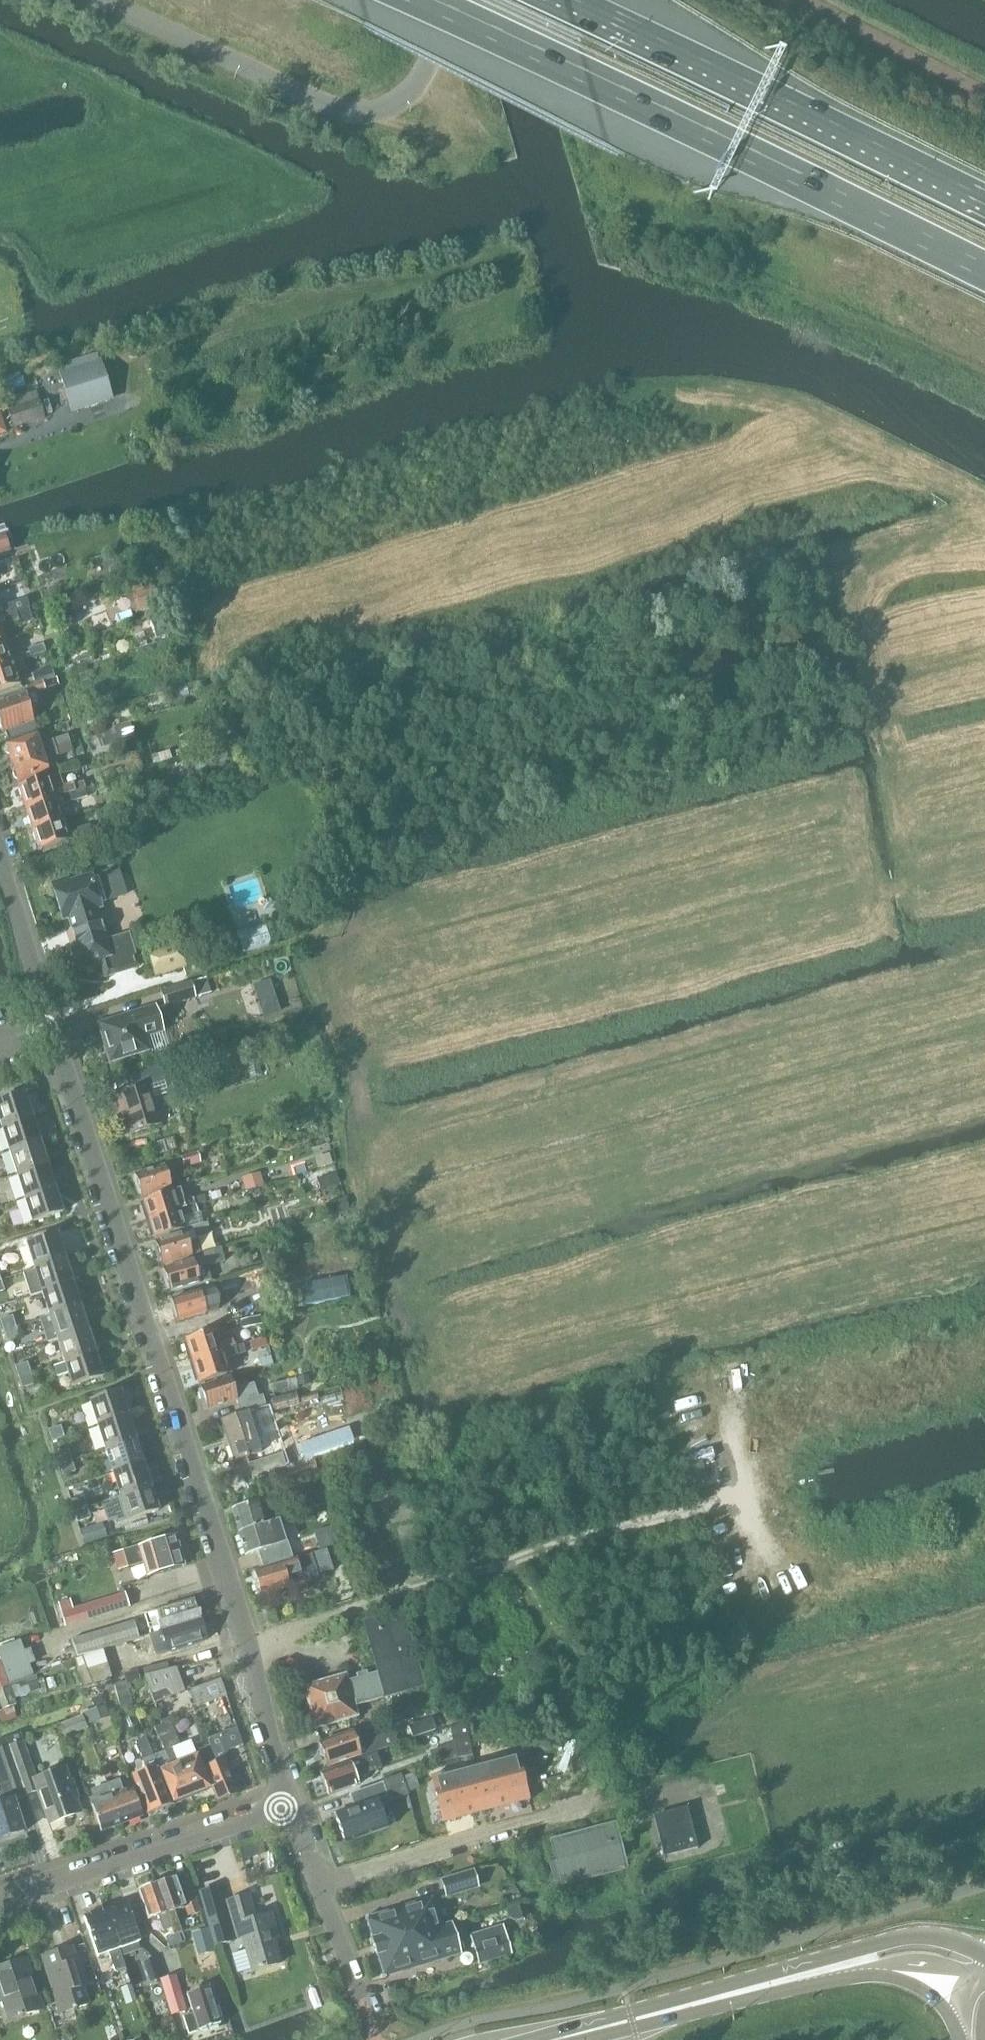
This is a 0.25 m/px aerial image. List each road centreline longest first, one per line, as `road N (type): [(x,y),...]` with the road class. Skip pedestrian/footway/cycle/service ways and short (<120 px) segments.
road 1 (unclassified): [(290,1804),(205,1506),(47,1029)]
road 2 (motorway): [(409,0),(984,274)]
road 3 (motorway): [(984,205),(562,0)]
road 4 (unclassified): [(96,0),(361,114),(402,103),(421,81),(431,60),(428,0)]
road 5 (unclassified): [(0,1901),(290,1804)]
road 6 (unclassified): [(315,1882),(609,1803)]
road 7 (track): [(455,1576),(735,1497)]
road 8 (secondary): [(984,1956),(946,1941),(891,1942),(729,1994)]
road 9 (track): [(455,1576),(244,1641)]
road 10 (secondary): [(729,1994),(871,1977),(912,1986),(941,2005)]
road 11 (track): [(729,1377),(731,1465),(846,1406)]
road 12 (unclassified): [(47,1029),(0,850)]
road 13 (track): [(731,1465),(732,1493),(792,1583)]

